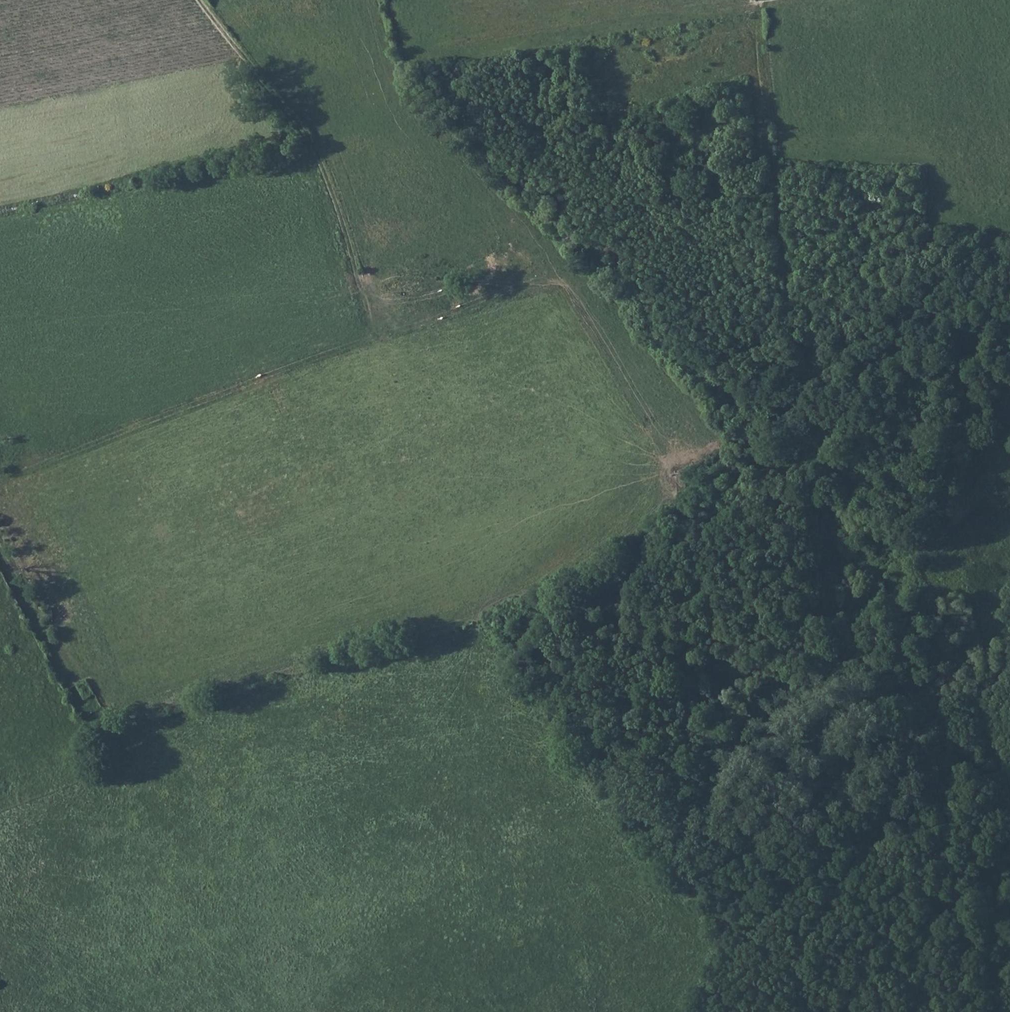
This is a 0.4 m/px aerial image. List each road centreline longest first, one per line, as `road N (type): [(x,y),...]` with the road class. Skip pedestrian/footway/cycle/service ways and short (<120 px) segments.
road 1 (track): [(363,300),(312,146),(204,0)]

